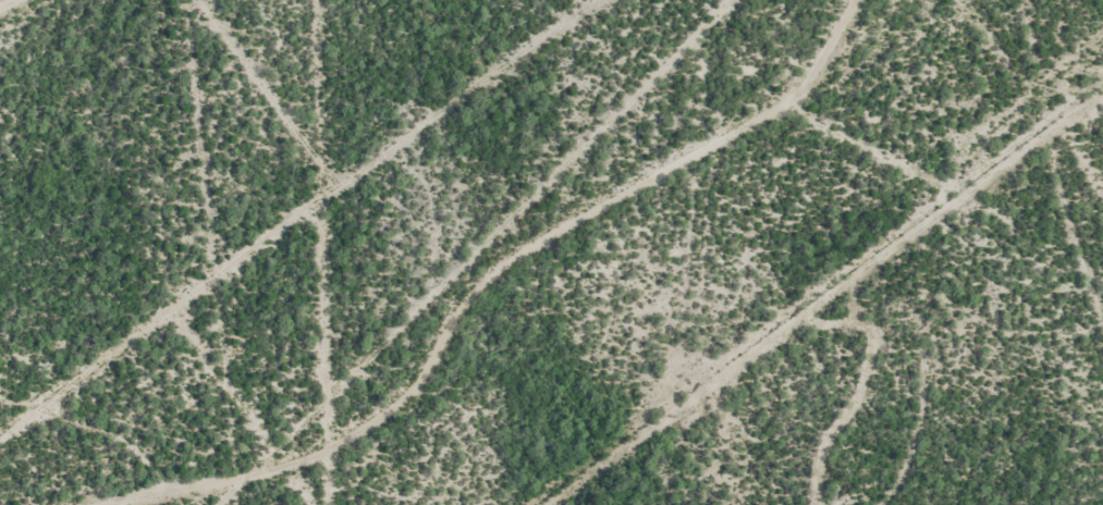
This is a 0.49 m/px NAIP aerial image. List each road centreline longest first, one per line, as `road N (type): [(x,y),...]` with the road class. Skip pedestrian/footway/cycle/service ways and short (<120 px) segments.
road 1 (residential): [(1102,217),(1048,0)]

